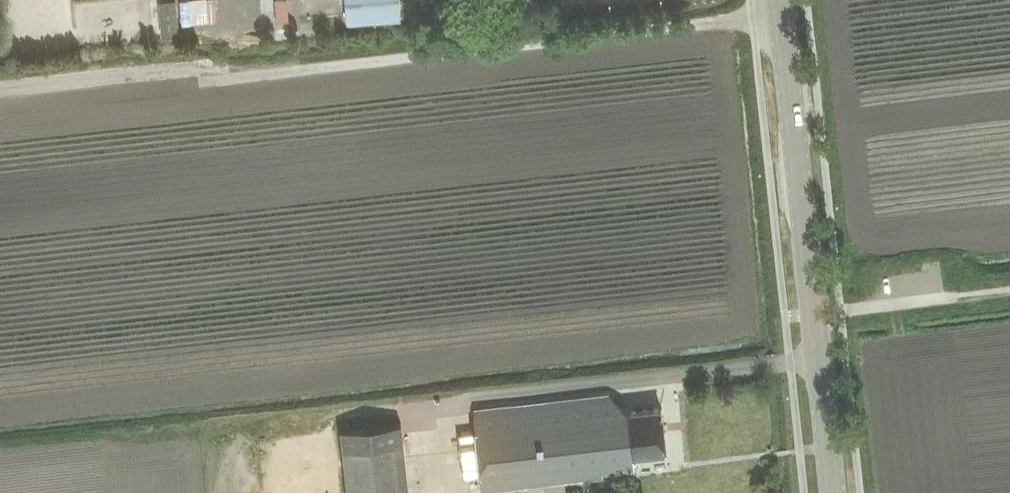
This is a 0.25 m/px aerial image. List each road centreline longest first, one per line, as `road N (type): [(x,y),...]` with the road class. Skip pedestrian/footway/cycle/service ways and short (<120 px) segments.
road 1 (track): [(782,21),(224,83),(149,72),(0,89)]
road 2 (secondary): [(833,492),(780,0)]

